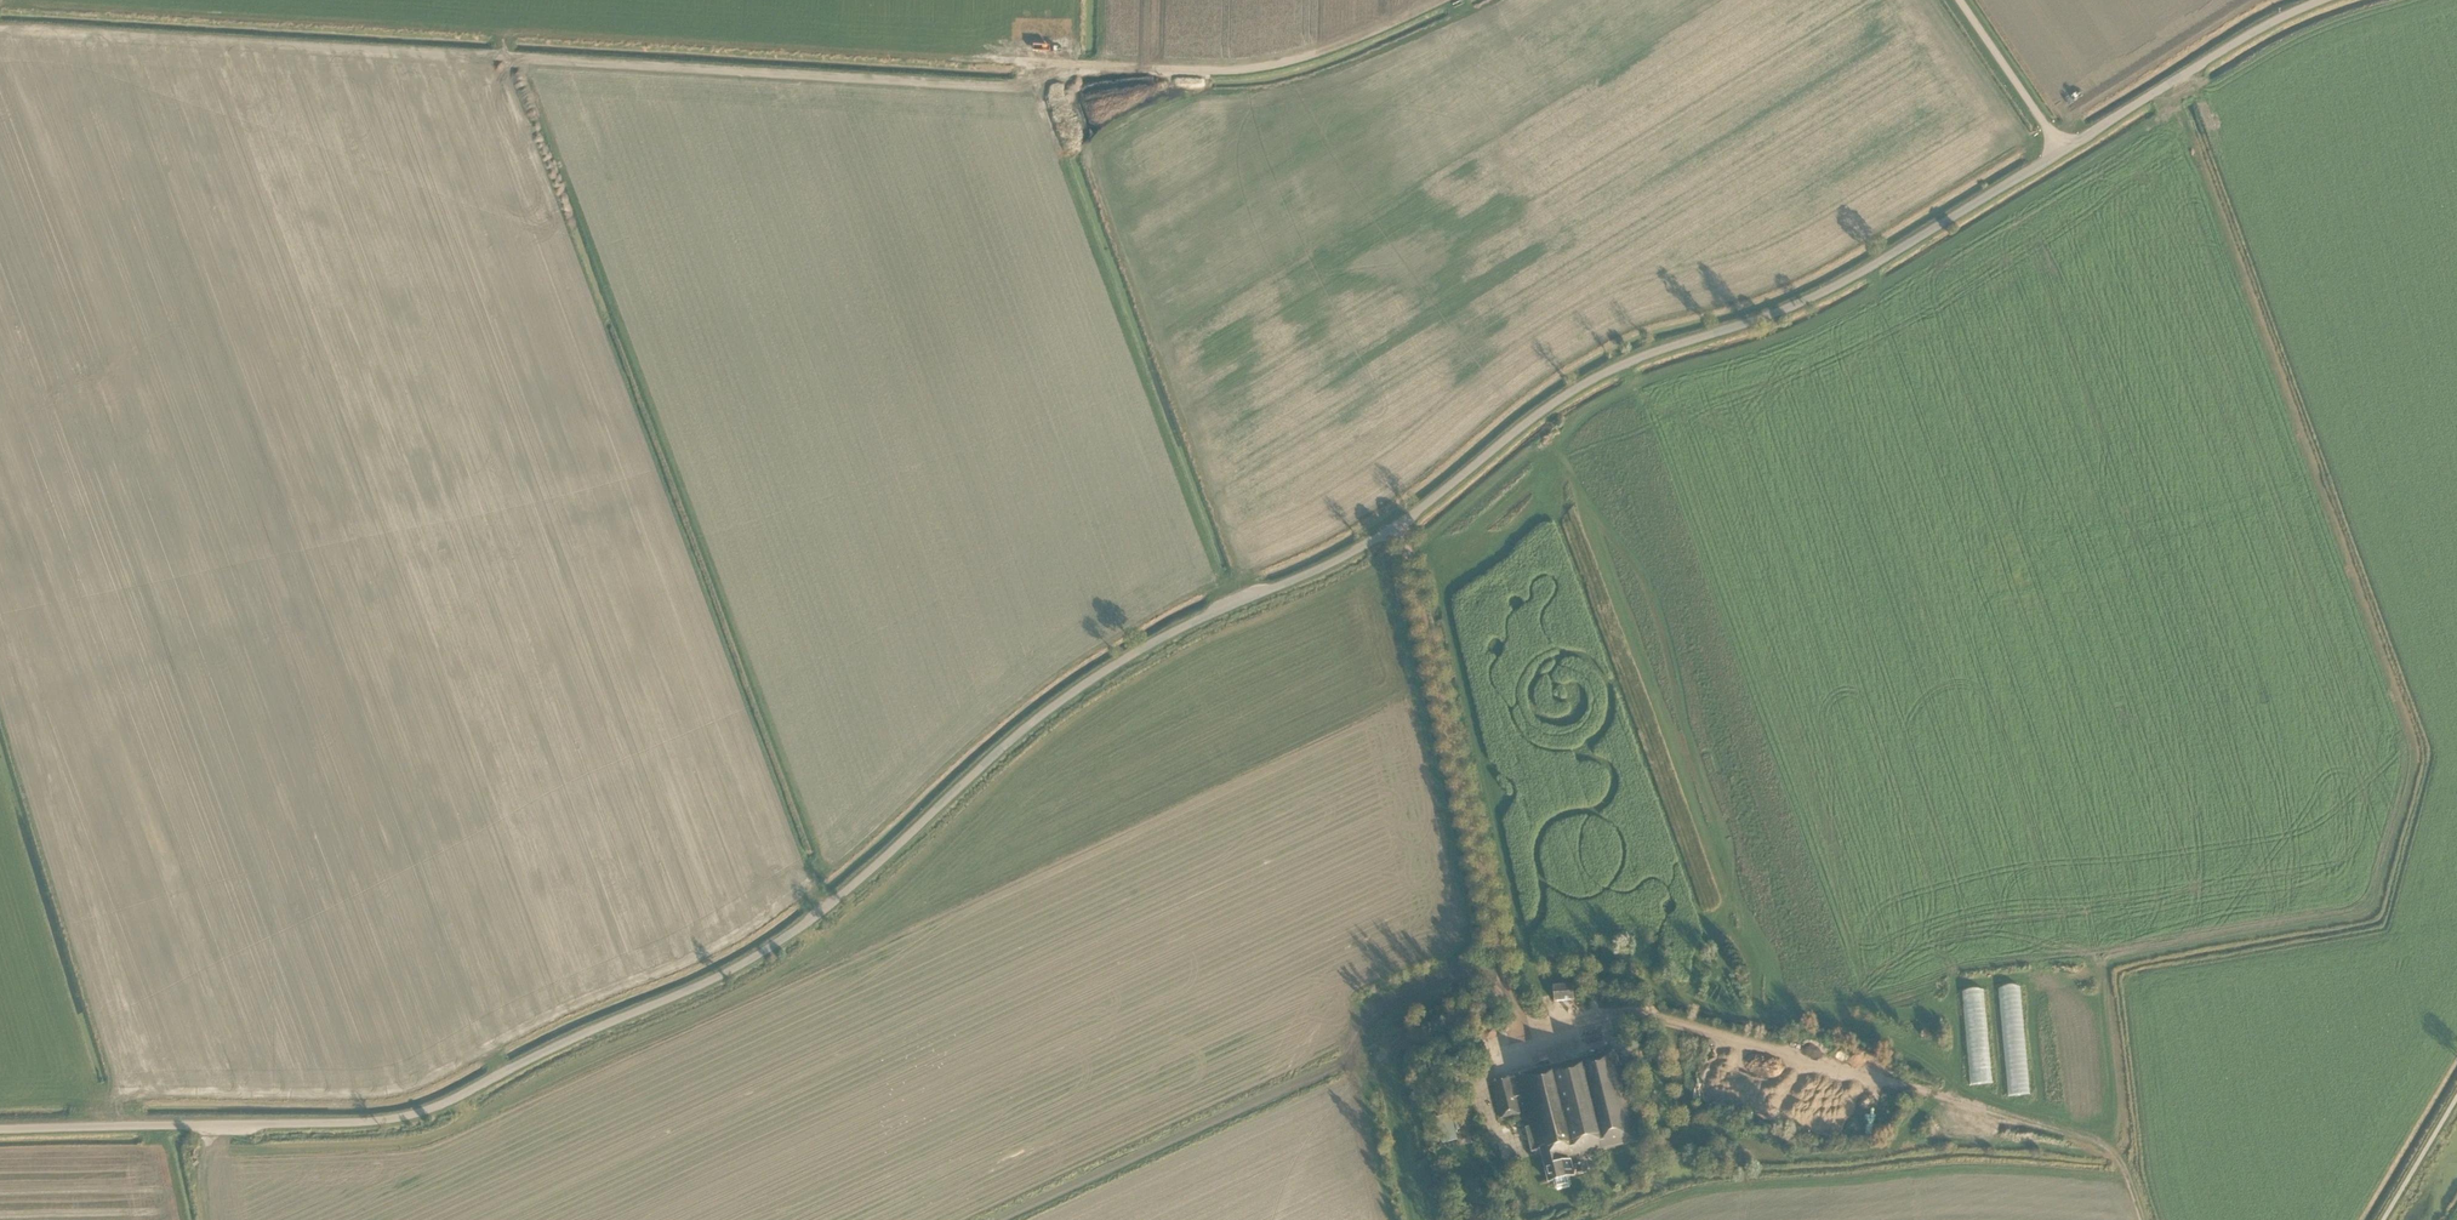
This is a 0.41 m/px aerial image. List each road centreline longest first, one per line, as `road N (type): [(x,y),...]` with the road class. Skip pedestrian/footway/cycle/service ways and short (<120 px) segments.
road 1 (tertiary): [(0,1132),(368,1125),(430,1113),(750,958),(805,923),(1021,730),(1088,682),(1400,522)]
road 2 (tertiary): [(1400,522),(1577,389),(1651,352),(1842,283),(2208,58),(2321,0)]
road 3 (track): [(992,1219),(1508,990)]
road 4 (unclassified): [(1518,1016),(1400,522)]
road 5 (track): [(1929,1095),(2098,1146),(2116,1158),(2142,1219)]
road 6 (track): [(1370,1051),(1401,1219)]

